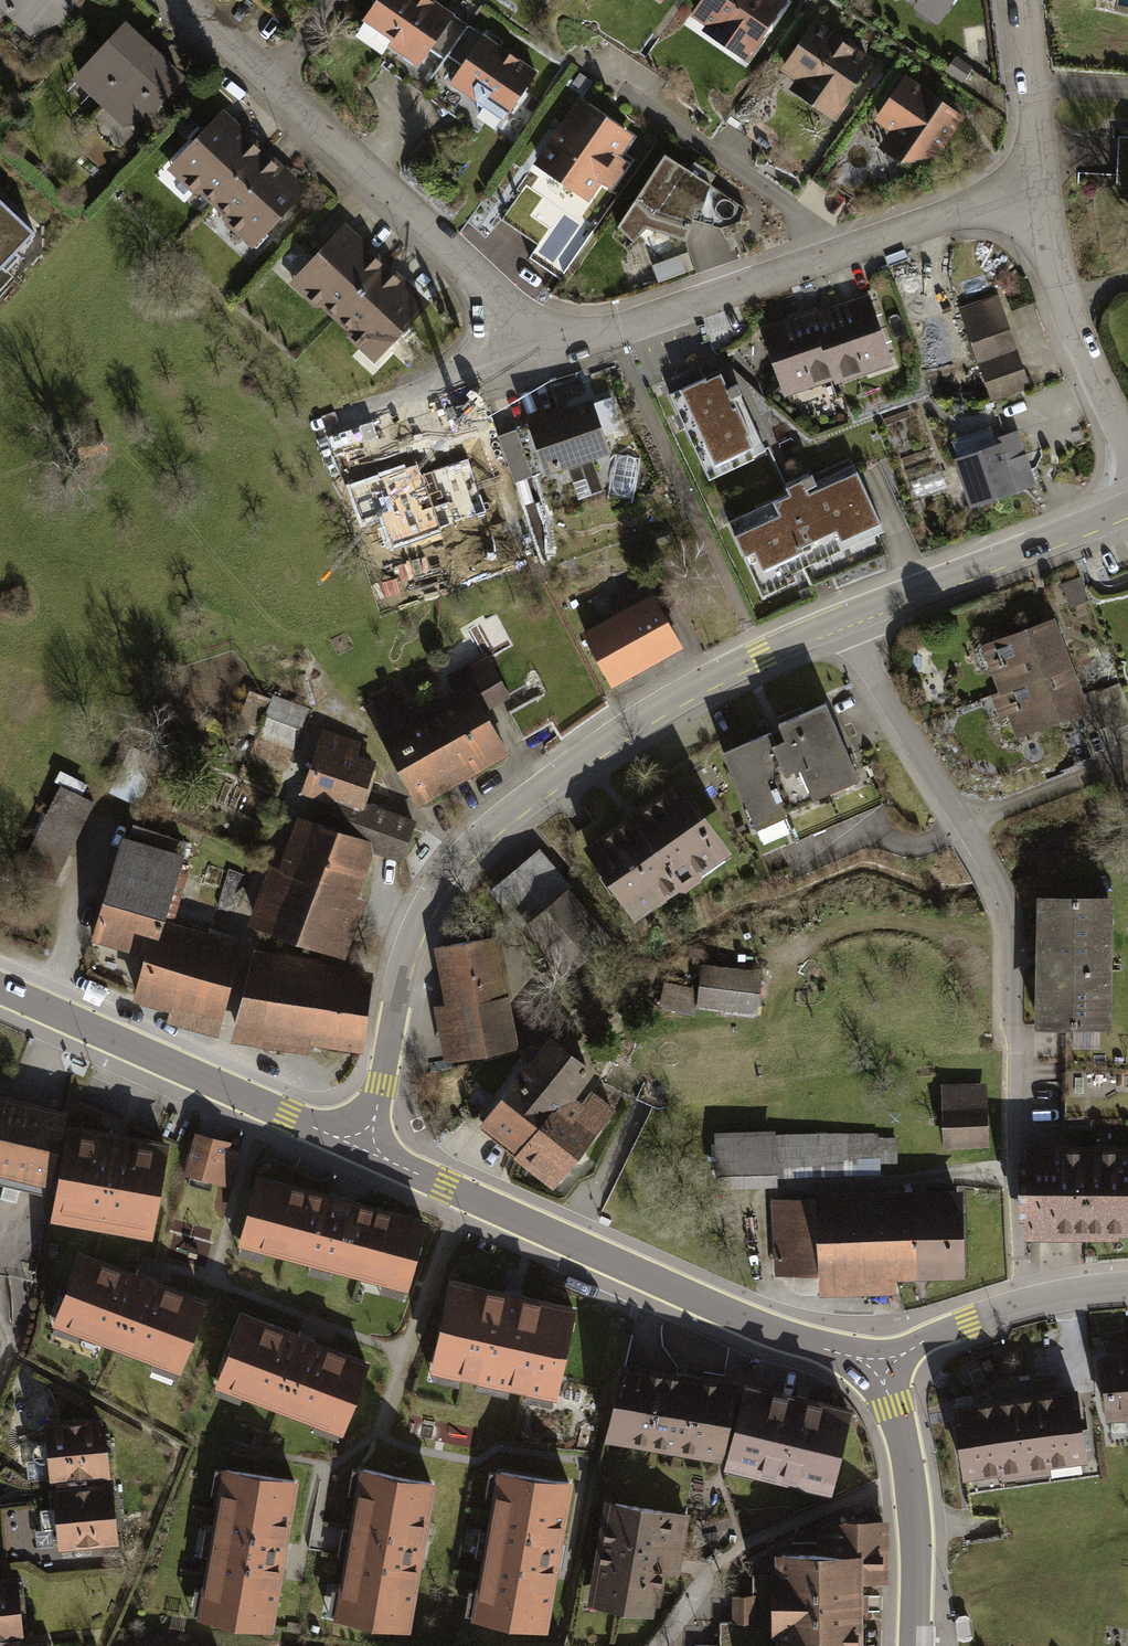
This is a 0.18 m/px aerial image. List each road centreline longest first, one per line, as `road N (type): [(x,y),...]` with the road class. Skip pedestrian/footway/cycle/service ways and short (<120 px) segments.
road 1 (tertiary): [(1127,507),(761,656),(634,723),(532,797),(467,852),(413,933),(382,1090),(360,1149)]
road 2 (tertiary): [(866,1373),(831,1348),(743,1319),(360,1149)]
road 3 (residential): [(1036,189),(614,333),(527,353)]
road 4 (tertiary): [(360,1149),(0,987)]
road 5 (residential): [(527,353),(500,298),(272,82)]
road 6 (tertiary): [(866,1373),(892,1406),(909,1472),(913,1645)]
road 7 (residential): [(1127,1286),(1082,1289),(966,1321),(894,1351),(866,1373)]
road 8 (residential): [(1127,449),(1067,305),(1036,189)]
road 9 (residential): [(1036,189),(1022,0)]
road 10 (residential): [(527,353),(351,423)]

